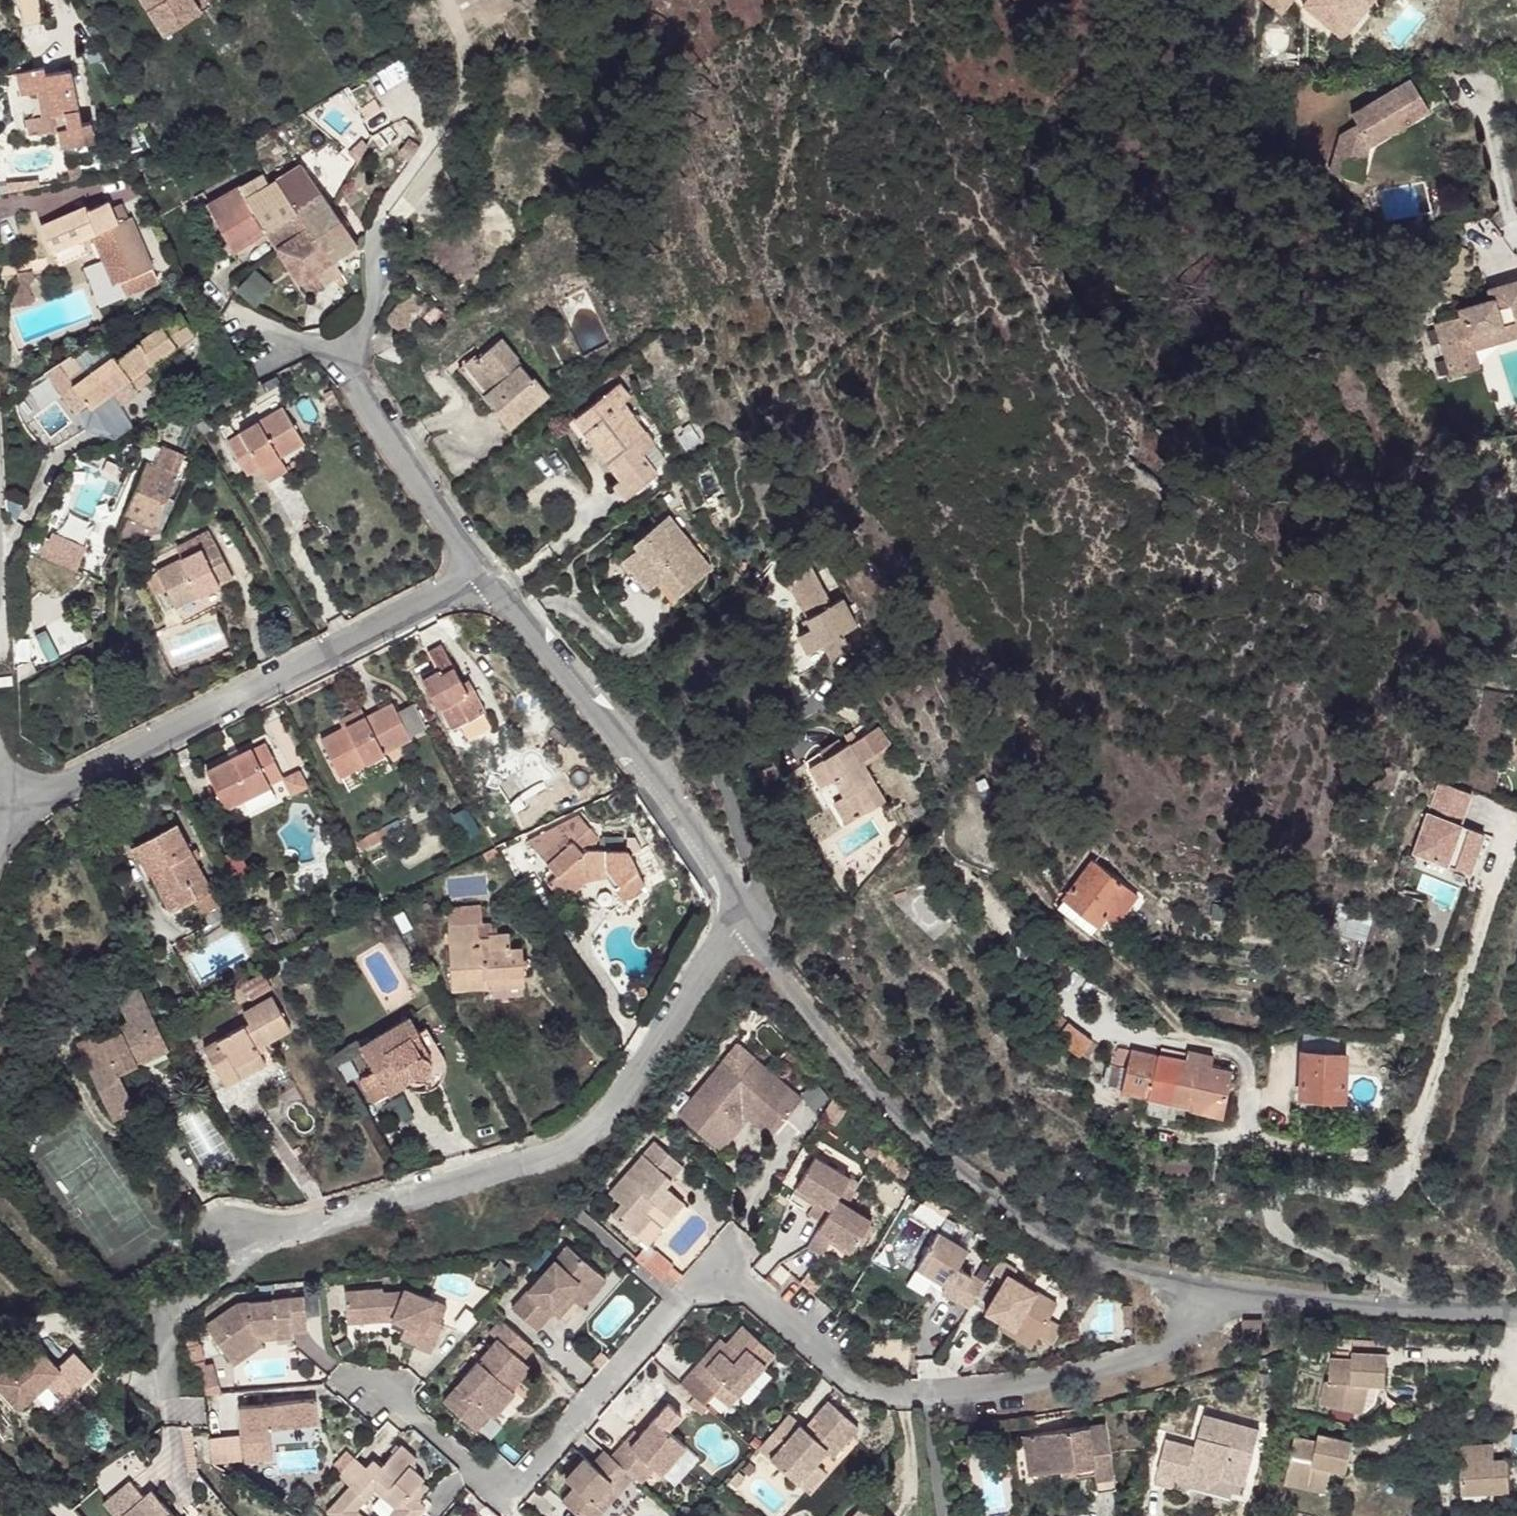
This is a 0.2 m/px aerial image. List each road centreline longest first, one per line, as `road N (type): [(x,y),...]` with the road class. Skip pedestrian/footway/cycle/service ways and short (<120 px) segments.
road 1 (residential): [(748,910),(595,1133),(549,1161),(240,1239)]
road 2 (residential): [(1205,1290),(1186,1330),(1146,1354),(1076,1374),(898,1399),(841,1379),(736,1278),(685,1284),(674,1301)]
road 3 (residential): [(748,910),(846,1064),(1003,1203),(1131,1273),(1205,1290)]
road 4 (residential): [(0,811),(482,568)]
road 5 (residential): [(674,1301),(516,1484),(486,1486),(402,1406),(350,1372)]
road 6 (residential): [(482,568),(565,663),(748,910)]
road 7 (residential): [(1205,1290),(1516,1316)]
road 8 (residential): [(482,568),(328,349)]
road 9 (residential): [(580,1216),(674,1301)]

